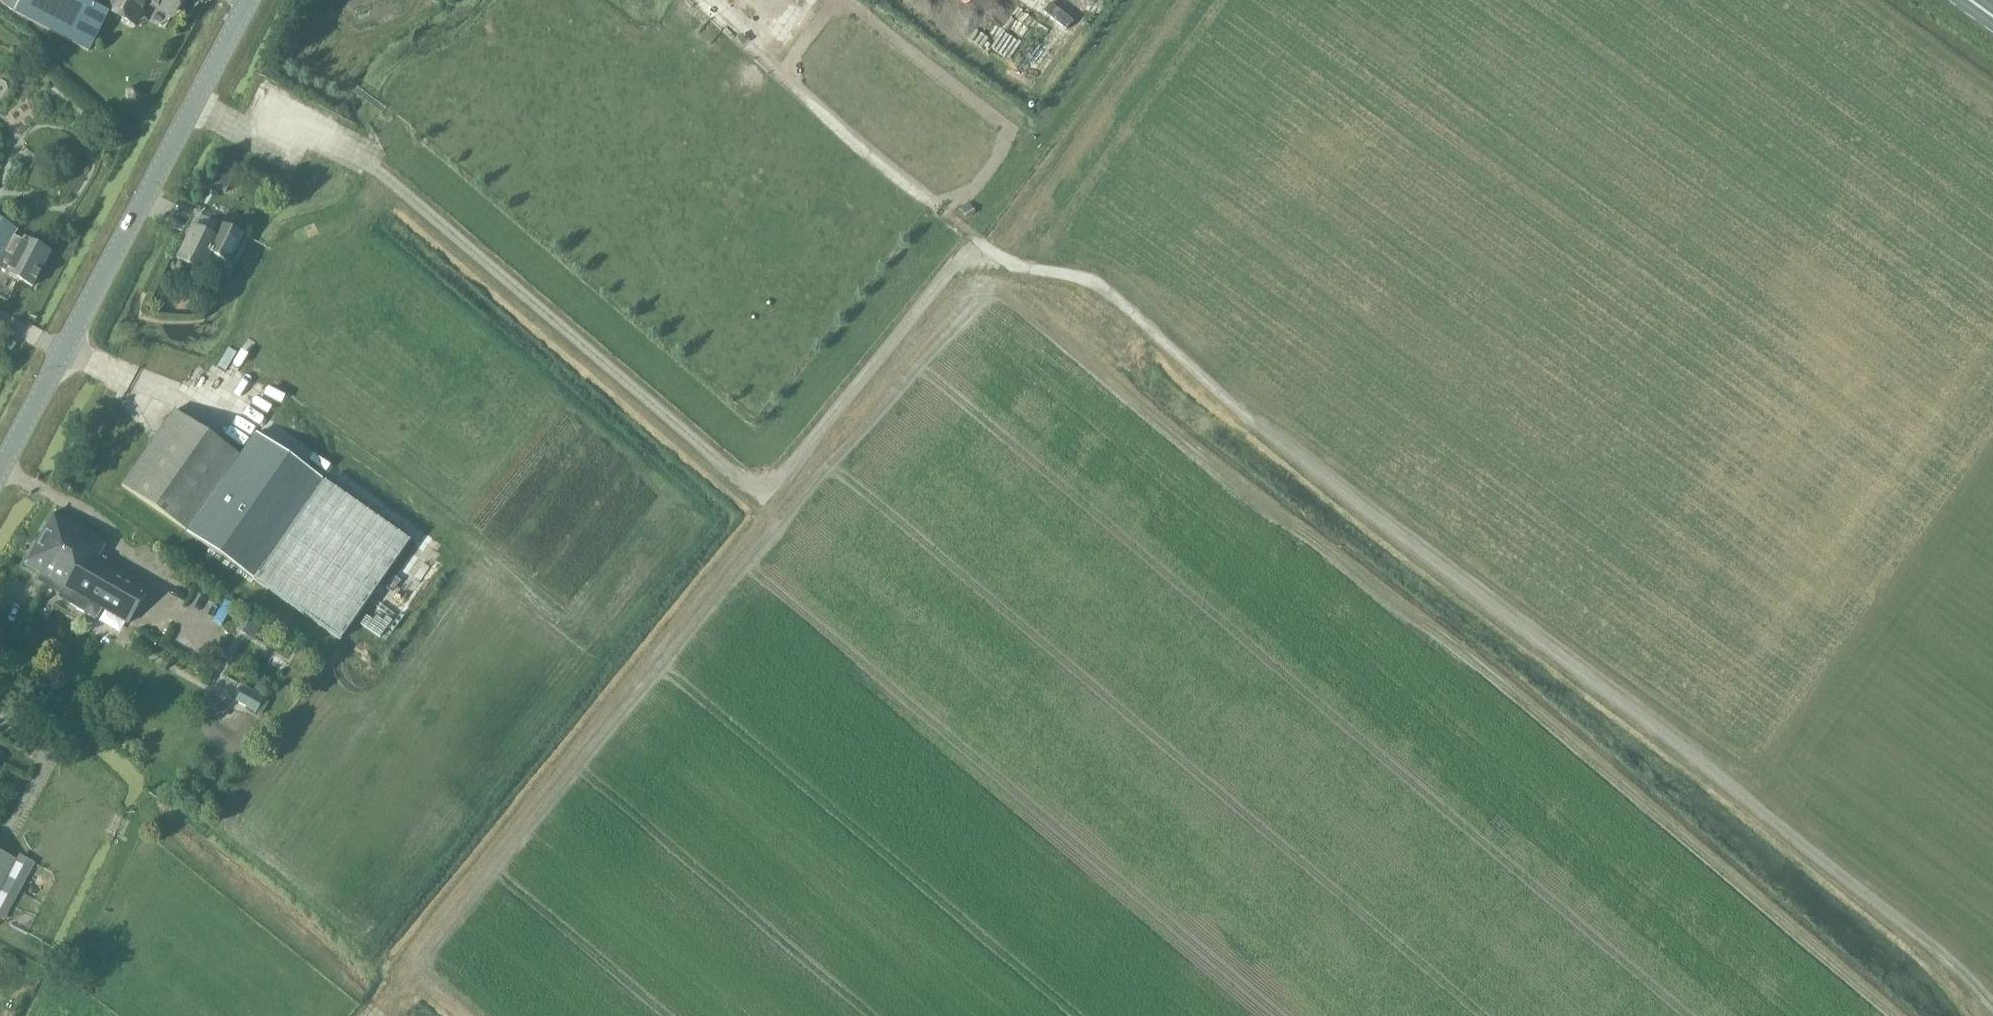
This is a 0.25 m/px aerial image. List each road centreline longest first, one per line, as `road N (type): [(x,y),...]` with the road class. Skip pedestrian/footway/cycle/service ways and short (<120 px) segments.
road 1 (tertiary): [(0,475),(254,0)]

